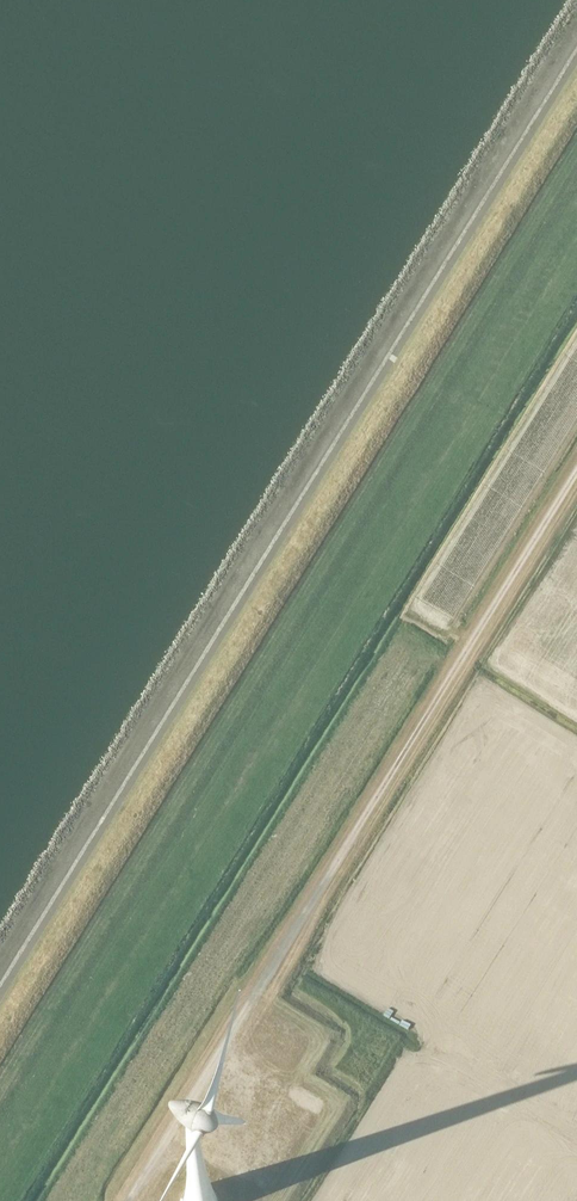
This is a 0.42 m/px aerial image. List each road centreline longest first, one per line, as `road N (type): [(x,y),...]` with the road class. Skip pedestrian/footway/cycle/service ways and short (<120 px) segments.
road 1 (unclassified): [(0,996),(576,59)]

